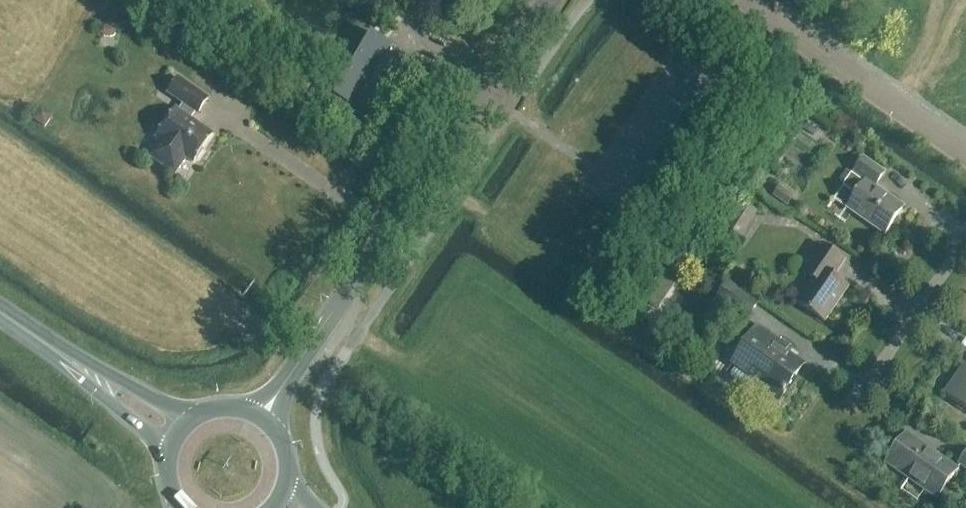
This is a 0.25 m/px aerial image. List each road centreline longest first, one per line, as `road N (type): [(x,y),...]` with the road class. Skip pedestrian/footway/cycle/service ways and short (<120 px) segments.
road 1 (secondary): [(263,420),(546,0)]
road 2 (residential): [(965,157),(738,0)]
road 3 (residential): [(855,403),(965,239)]
road 4 (primary): [(190,419),(83,358),(64,356)]
road 5 (primary): [(64,356),(70,371),(168,449)]

